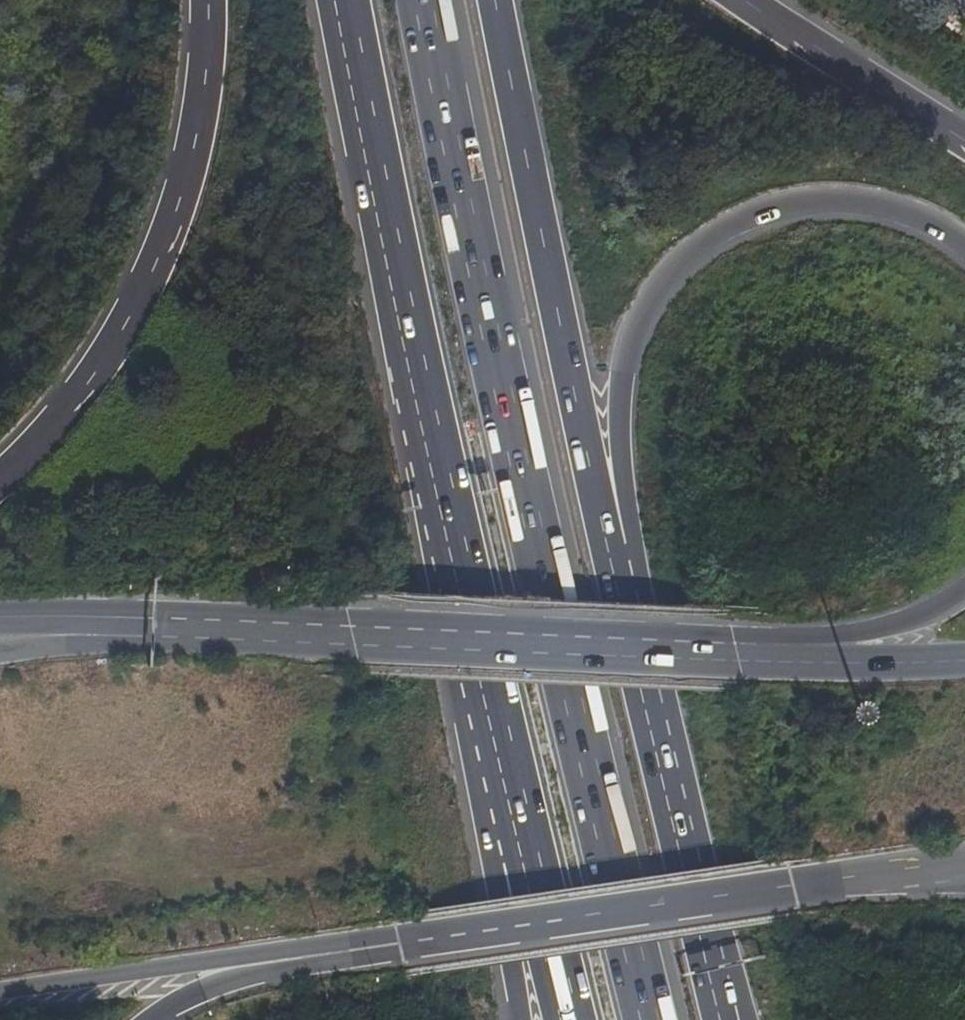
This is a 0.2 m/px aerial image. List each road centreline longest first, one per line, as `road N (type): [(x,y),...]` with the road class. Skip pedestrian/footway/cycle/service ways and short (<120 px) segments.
road 1 (motorway): [(652,1019),(481,291),(428,0)]
road 2 (motorway): [(348,0),(532,855)]
road 3 (motorway): [(610,561),(628,510),(622,372),(656,302),(709,245),(777,209),(857,204),(944,229),(964,247)]
road 4 (primary): [(761,655),(160,623)]
road 5 (motorway): [(610,561),(493,0)]
road 6 (primary): [(403,942),(964,861)]
road 7 (motorway): [(213,0),(211,83),(173,224),(126,338),(66,416),(0,483)]
road 8 (motorway): [(722,1019),(610,561)]
road 9 (primary): [(0,991),(358,939),(403,942)]
road 10 (motorway): [(150,1019),(221,985),(403,942)]
road 11 (motorway): [(964,141),(743,0)]
road 12 (motorway): [(964,595),(907,622),(813,635),(761,655)]
road 13 (primary): [(964,661),(761,655)]
road 14 (motorway): [(532,855),(506,917),(523,1019)]
road 15 (motorway): [(532,855),(573,1019)]
road 16 (motorway): [(160,623),(0,651)]
road 17 (primary): [(160,623),(0,614)]

